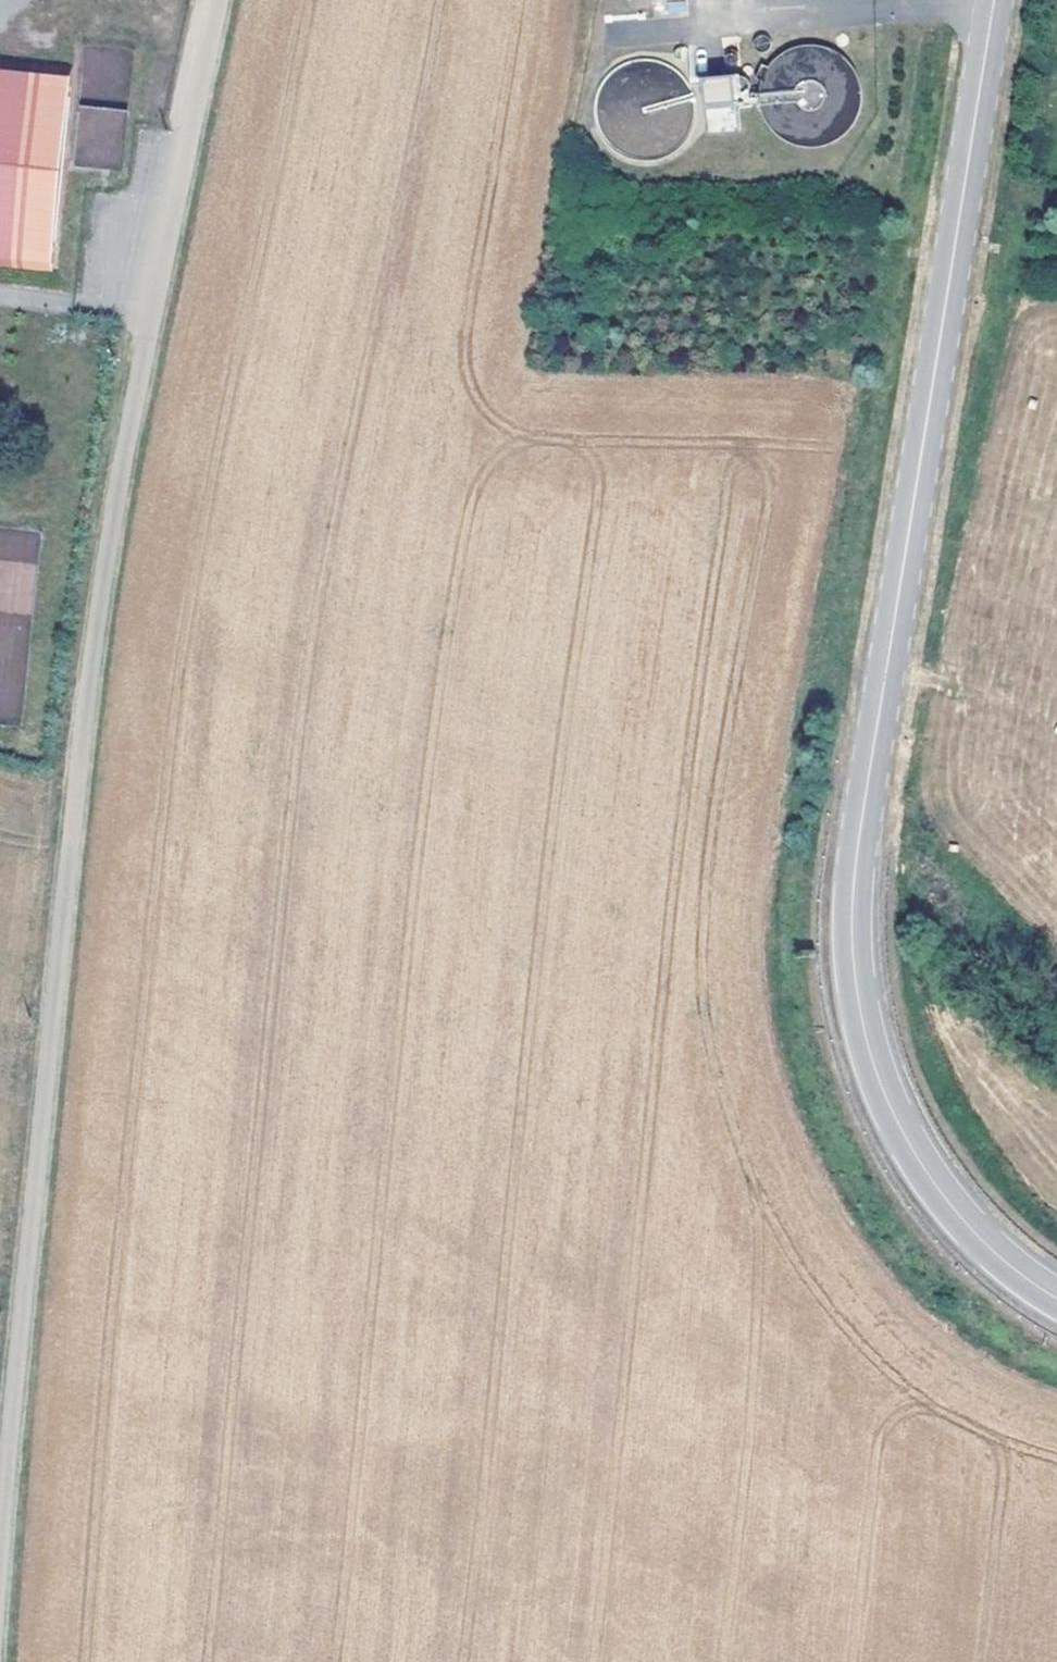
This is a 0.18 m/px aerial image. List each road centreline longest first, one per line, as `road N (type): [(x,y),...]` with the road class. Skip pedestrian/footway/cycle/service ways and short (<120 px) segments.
road 1 (unclassified): [(217,0),(101,562),(5,1483),(0,1615)]
road 2 (tertiary): [(993,0),(853,857),(853,973),(868,1055),(899,1136),(956,1216),(1013,1272),(1056,1301)]

